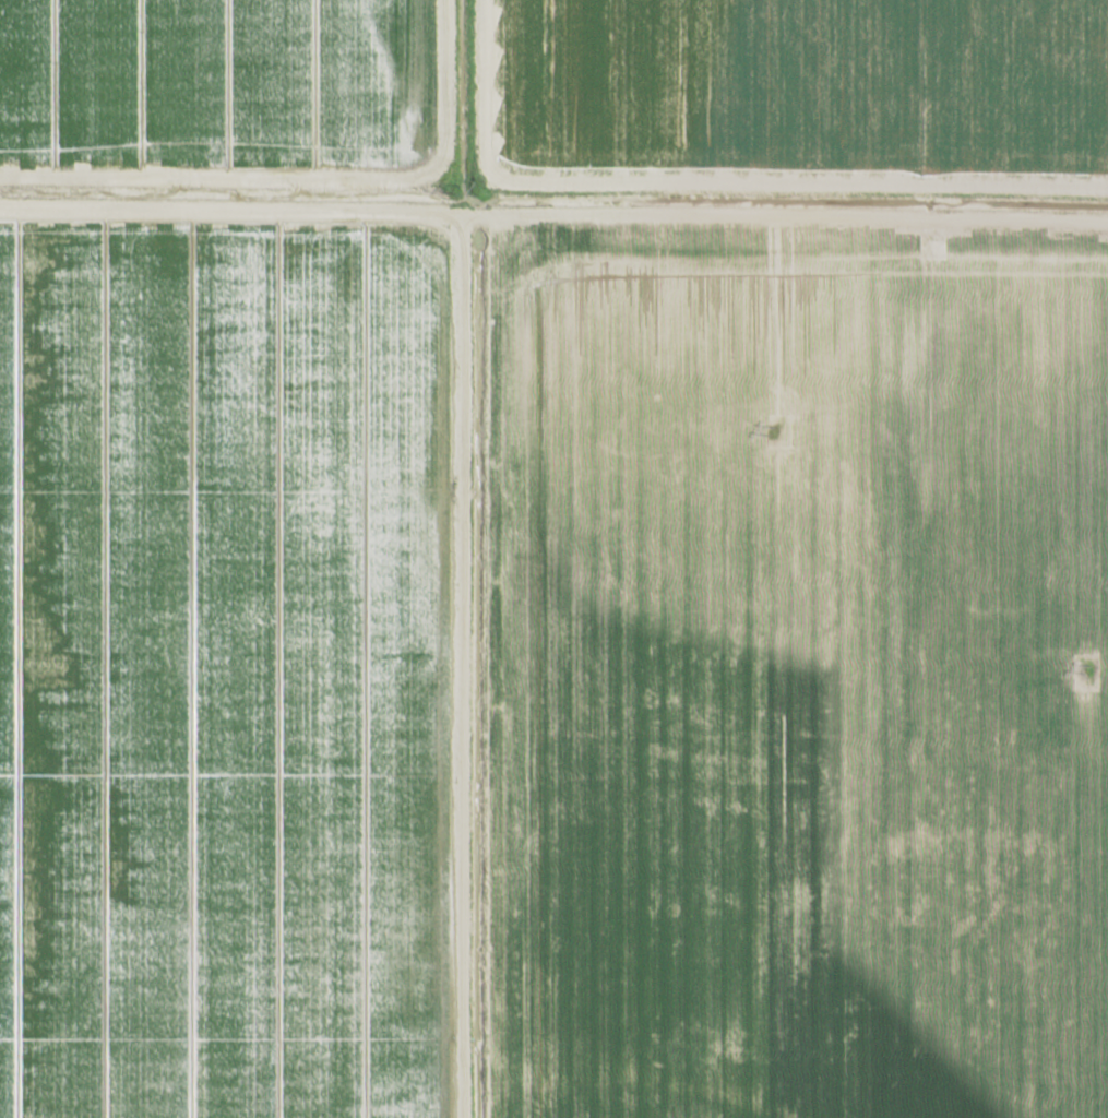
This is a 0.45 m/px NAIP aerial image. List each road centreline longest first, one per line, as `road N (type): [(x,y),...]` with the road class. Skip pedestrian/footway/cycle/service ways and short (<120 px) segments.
road 1 (residential): [(0,197),(1107,206)]

